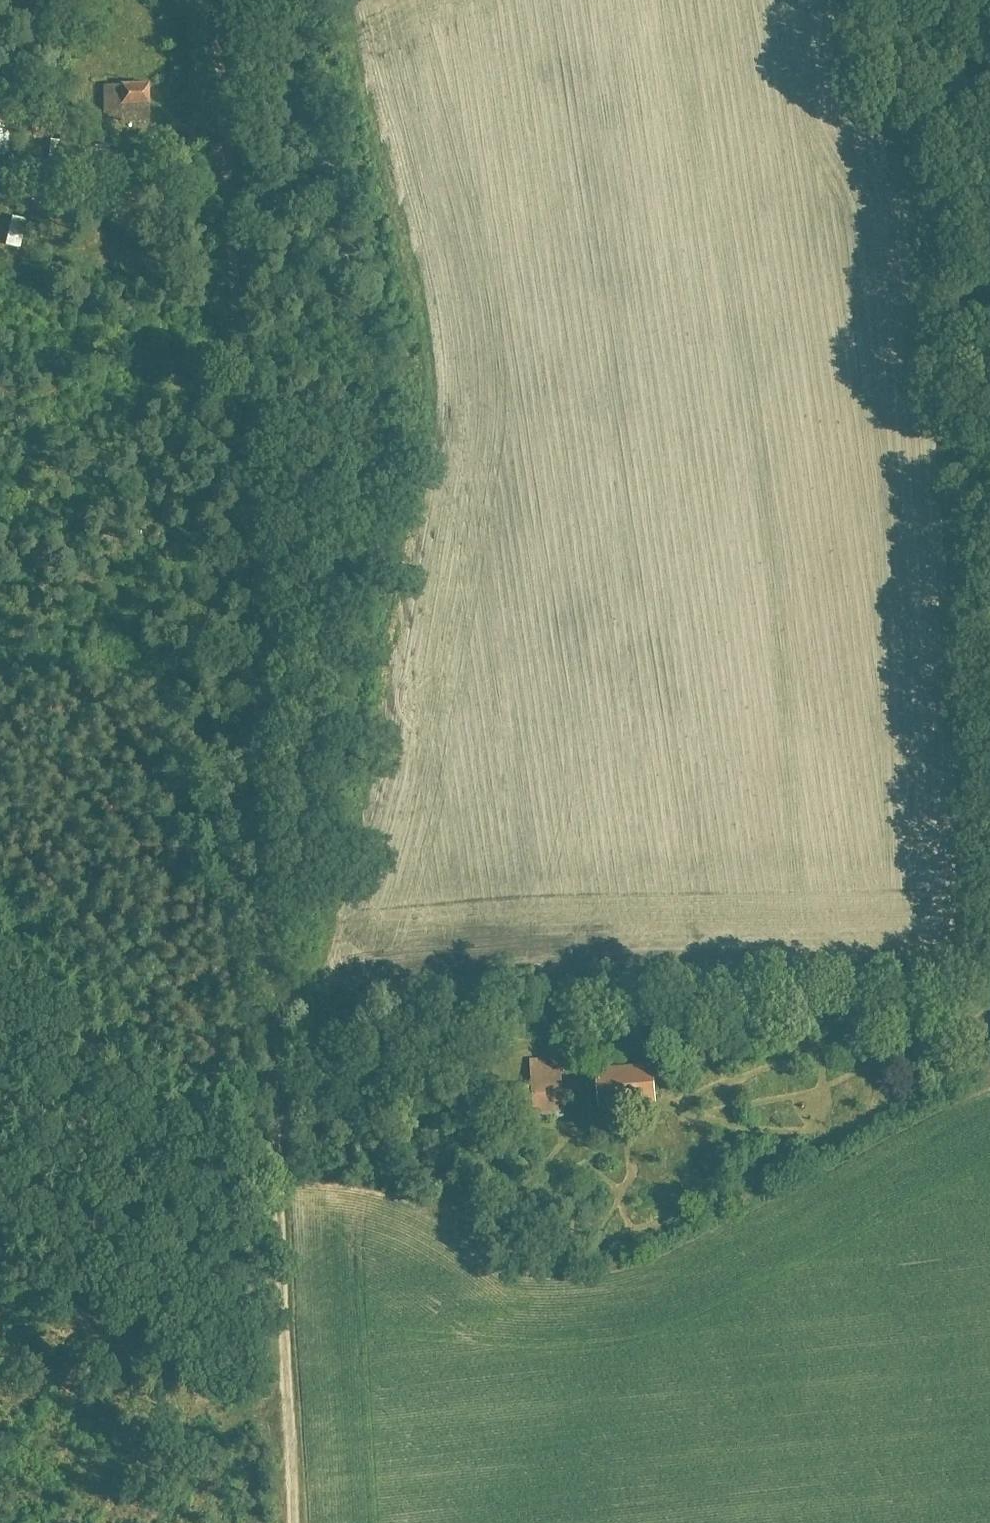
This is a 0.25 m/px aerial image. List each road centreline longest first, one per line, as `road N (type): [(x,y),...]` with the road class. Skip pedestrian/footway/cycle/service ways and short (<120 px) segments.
road 1 (track): [(207,0),(240,501),(239,726),(287,1522)]

